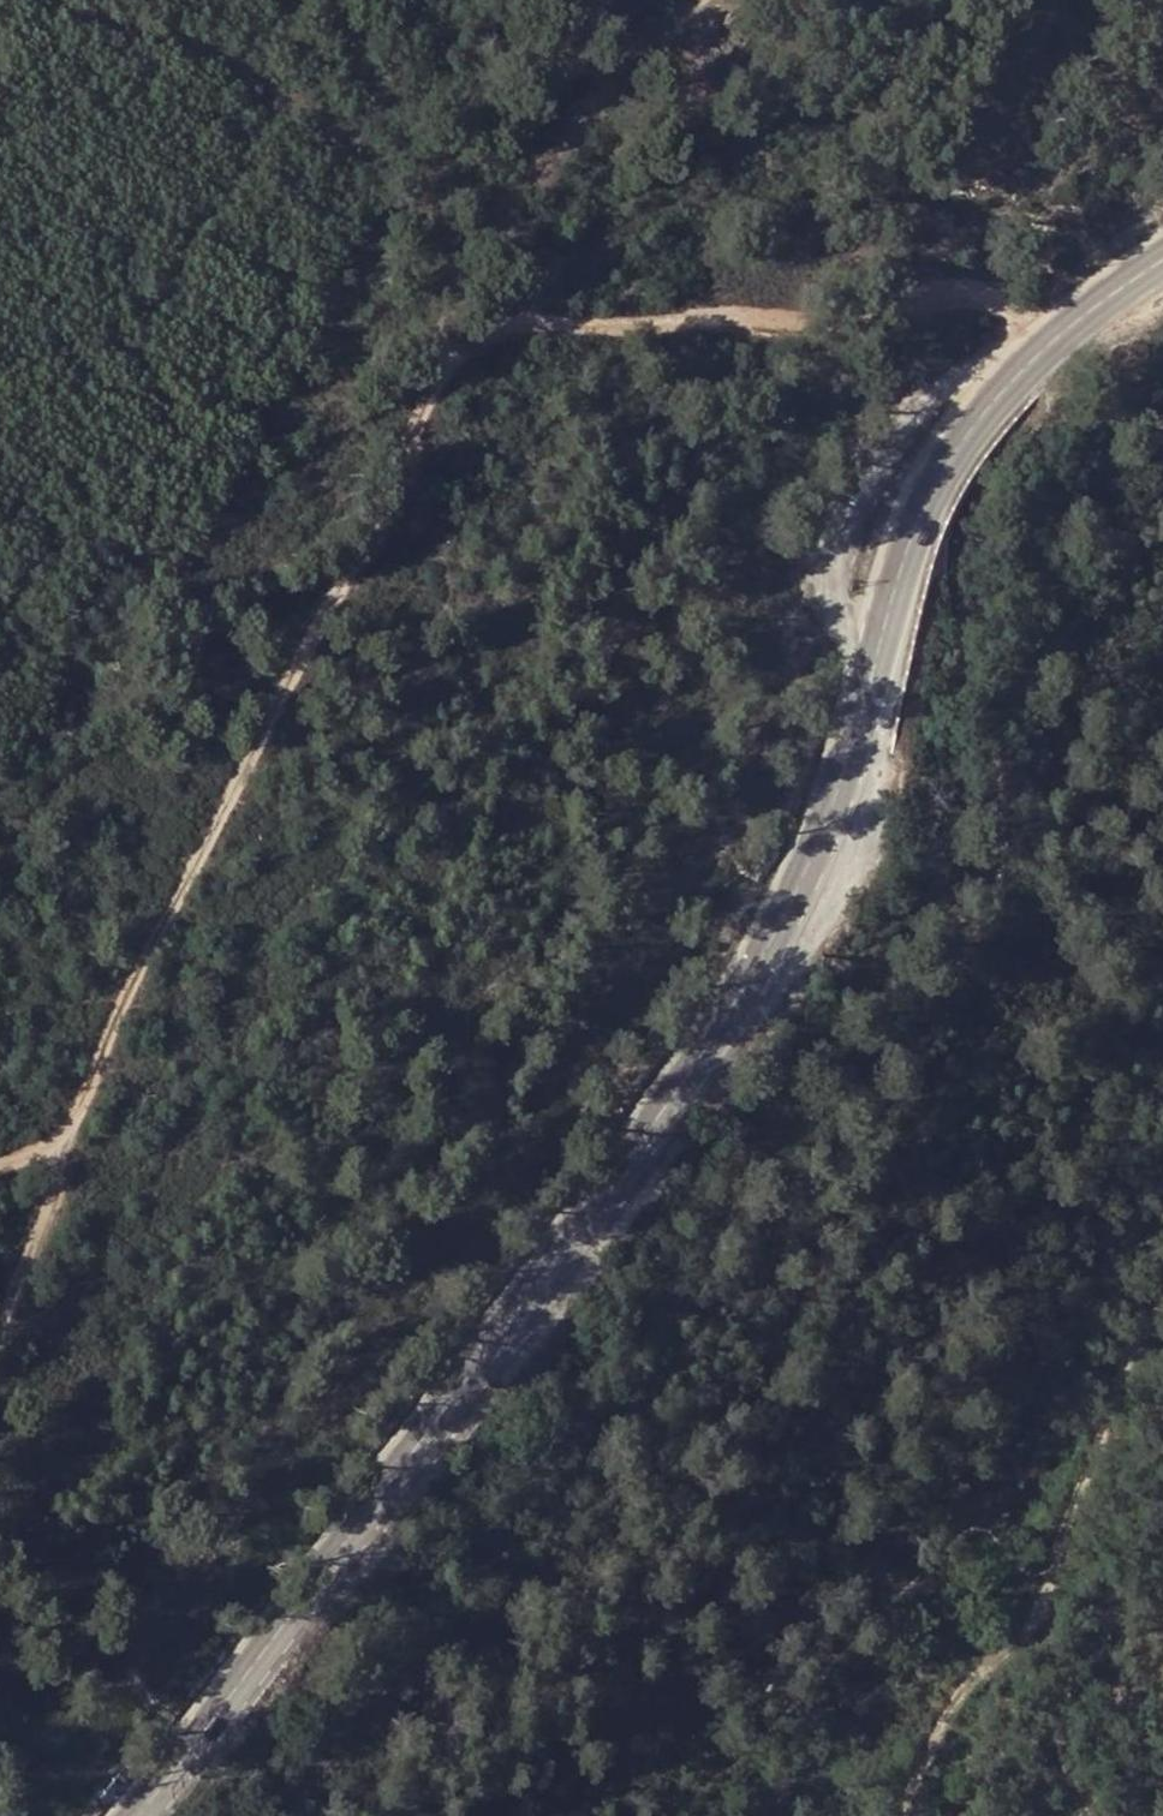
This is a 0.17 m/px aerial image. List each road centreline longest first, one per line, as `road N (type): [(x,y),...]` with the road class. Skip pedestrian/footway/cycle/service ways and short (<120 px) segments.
road 1 (track): [(0,1369),(47,1280),(95,1104),(162,938),(372,559),(437,419),(483,347),(564,327),(799,333),(941,296),(981,295),(1019,309),(1044,347),(1054,391),(1045,416),(975,502),(962,548),(963,605),(996,759),(996,834),(974,940),(708,1507),(621,1745),(580,1815)]
road 2 (secondary): [(1162,260),(1066,328),(957,446),(911,538),(820,841),(737,999),(138,1815)]
road 3 (track): [(1162,1335),(1109,1489),(904,1815)]
road 4 (track): [(752,0),(644,71),(478,257),(454,334),(458,381)]

